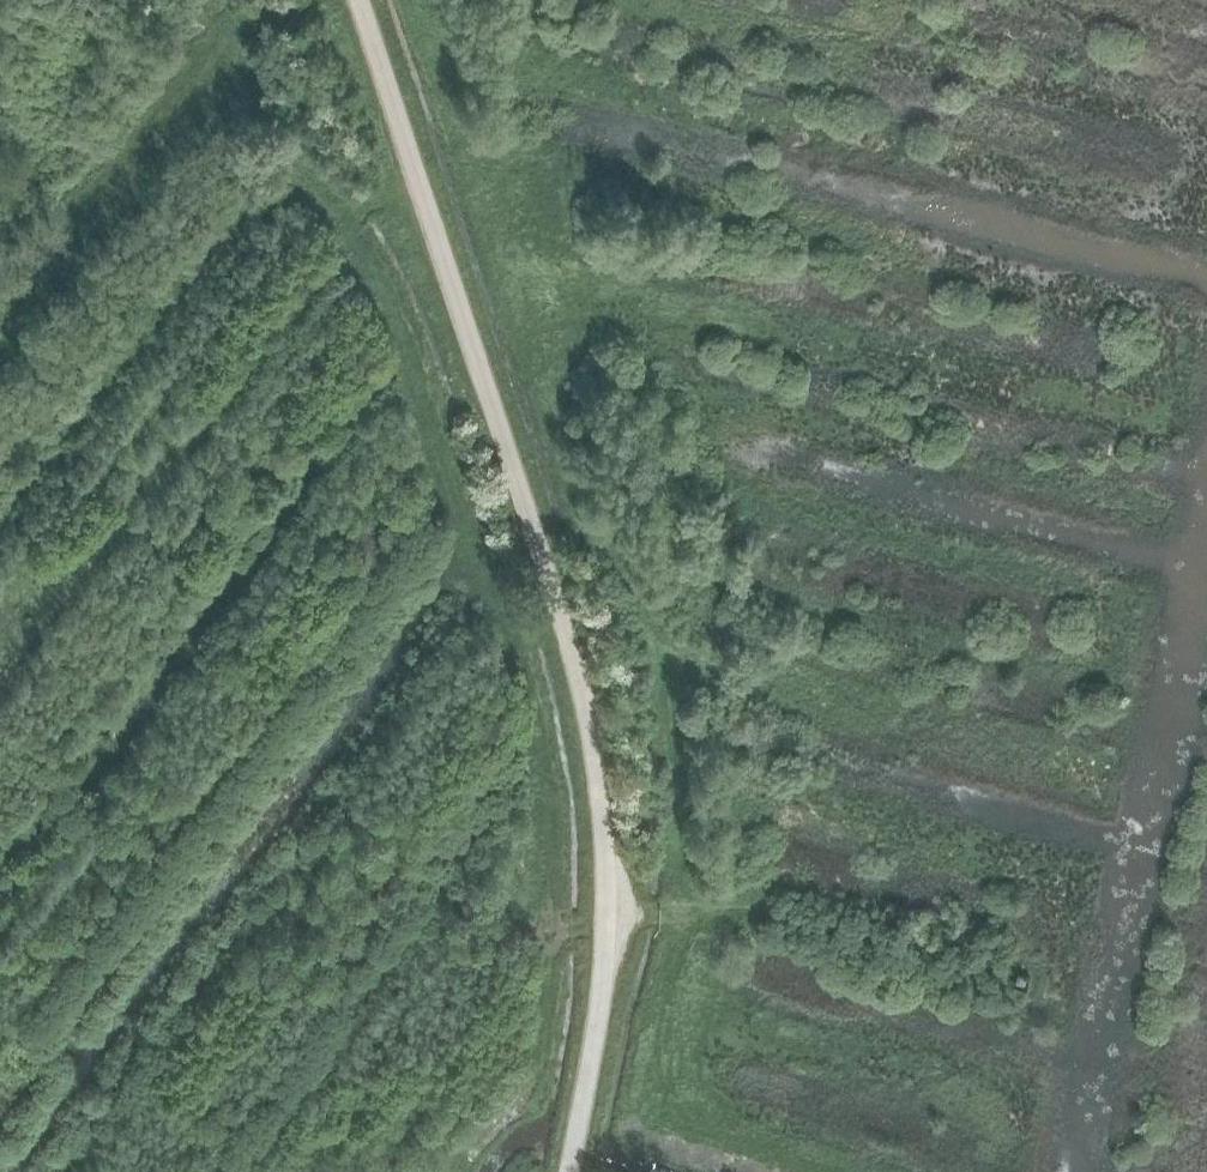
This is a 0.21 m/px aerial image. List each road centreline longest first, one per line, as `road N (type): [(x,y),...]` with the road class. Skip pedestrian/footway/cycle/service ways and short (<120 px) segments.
road 1 (unclassified): [(564,1171),(606,970),(603,828),(570,667),(359,0)]

